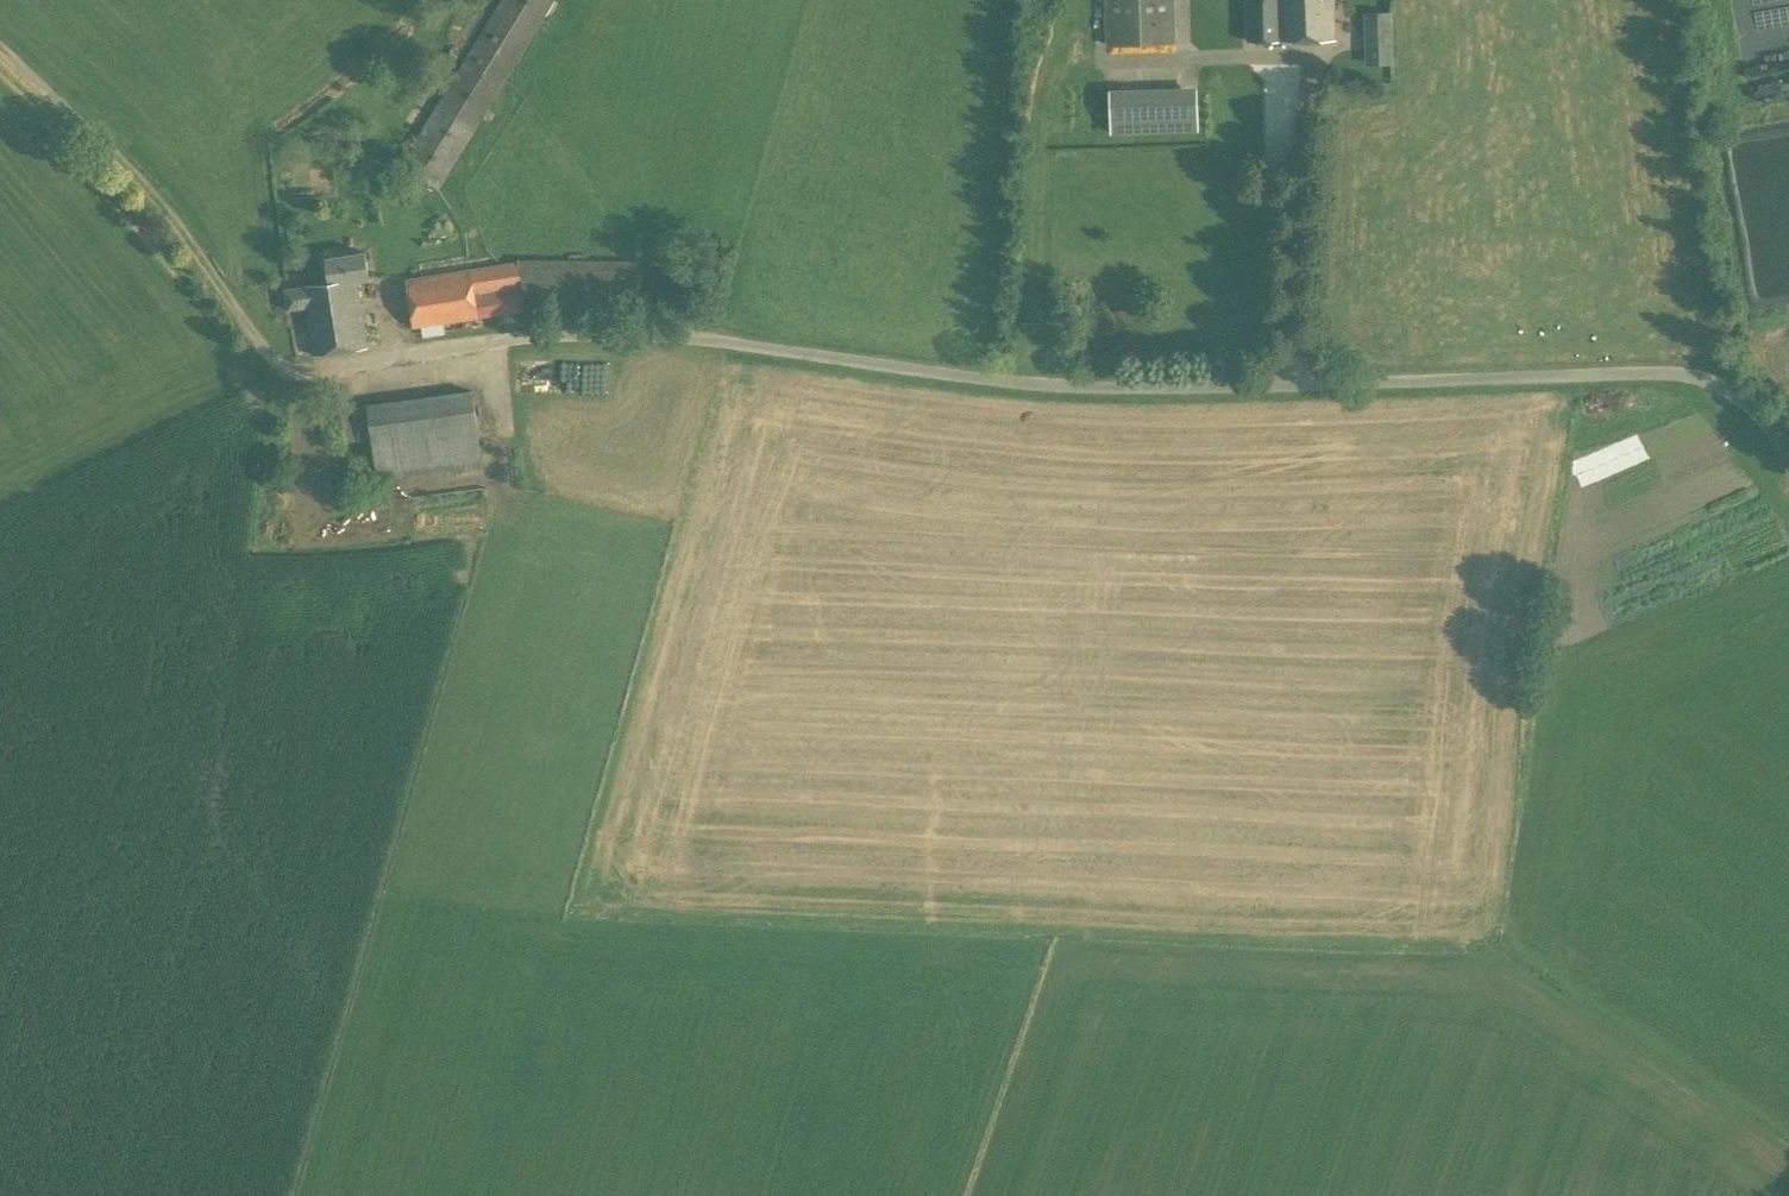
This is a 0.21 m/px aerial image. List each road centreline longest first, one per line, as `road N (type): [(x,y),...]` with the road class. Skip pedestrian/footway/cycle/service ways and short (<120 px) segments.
road 1 (unclassified): [(1788,453),(1736,399),(1680,379),(1048,388),(716,339)]
road 2 (track): [(0,50),(196,237),(300,377),(368,378)]

